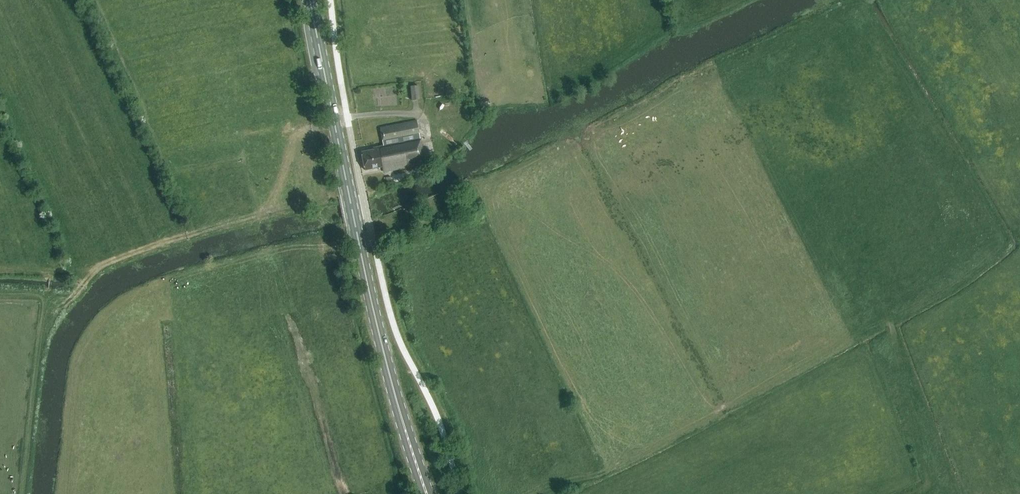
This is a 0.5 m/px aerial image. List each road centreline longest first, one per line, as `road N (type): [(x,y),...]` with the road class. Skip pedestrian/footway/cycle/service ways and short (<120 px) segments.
road 1 (secondary): [(427,493),(387,365),(310,0)]

